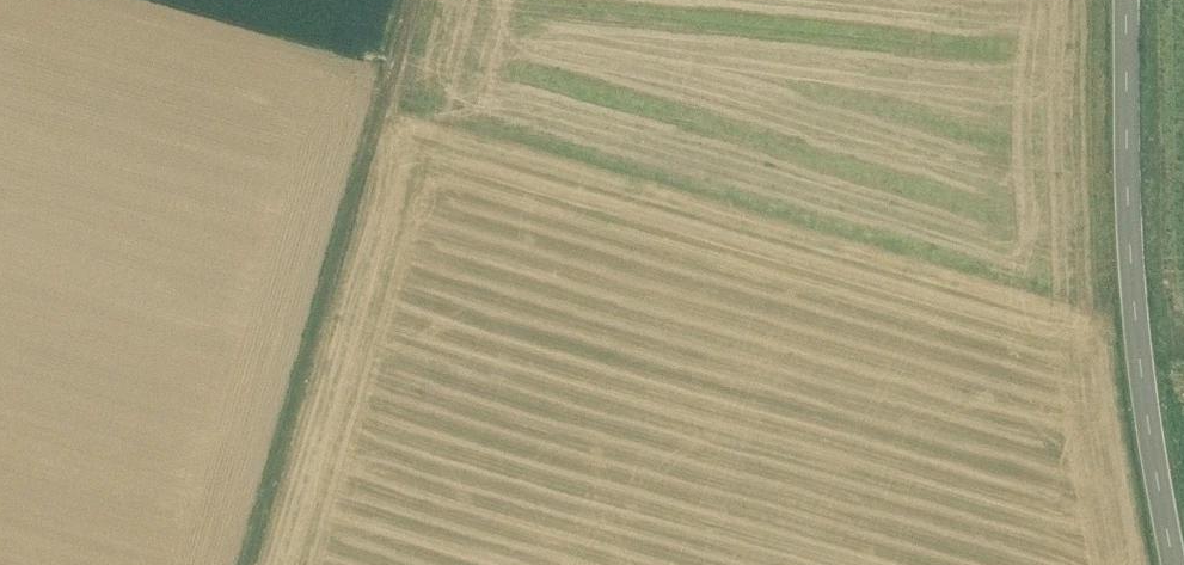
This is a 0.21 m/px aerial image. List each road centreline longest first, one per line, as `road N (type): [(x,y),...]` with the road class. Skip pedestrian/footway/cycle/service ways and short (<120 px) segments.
road 1 (track): [(247,564),(412,0)]
road 2 (tertiary): [(1132,0),(1138,322),(1183,564)]

